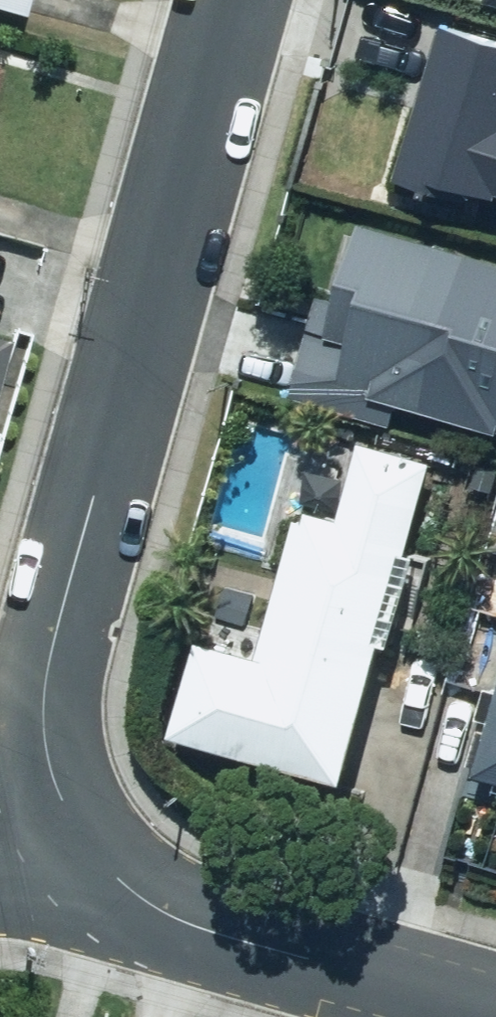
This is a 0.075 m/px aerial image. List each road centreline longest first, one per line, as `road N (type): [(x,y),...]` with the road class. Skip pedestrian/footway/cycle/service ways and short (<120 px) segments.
road 1 (residential): [(241,0),(45,694),(41,763),(63,823)]
road 2 (residential): [(63,823),(121,883),(207,927),(495,1011)]

